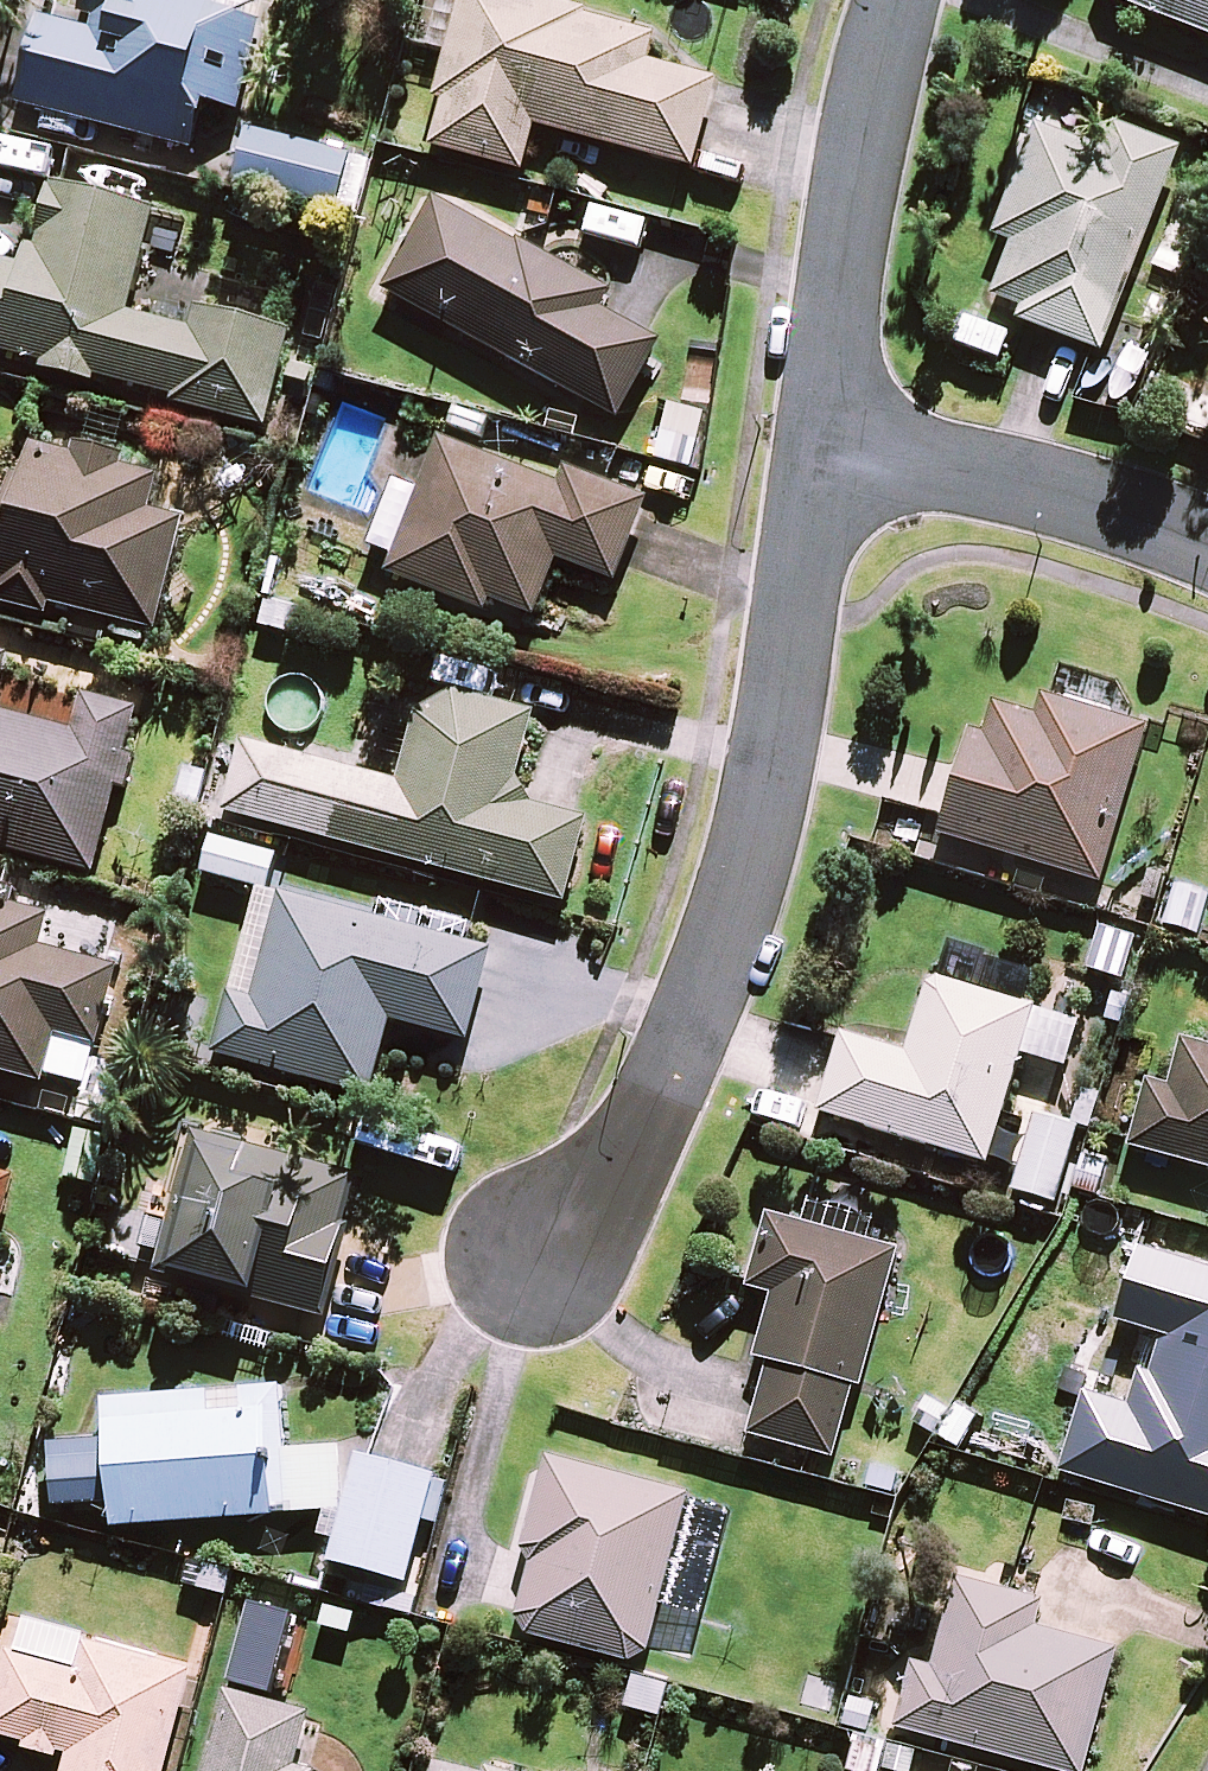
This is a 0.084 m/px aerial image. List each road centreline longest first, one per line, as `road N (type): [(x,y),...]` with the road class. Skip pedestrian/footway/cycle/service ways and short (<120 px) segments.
road 1 (residential): [(554,1246),(646,1138),(728,955),(776,767),(827,456)]
road 2 (residential): [(827,456),(869,139),(910,0)]
road 3 (residential): [(827,456),(941,471),(1207,542)]

